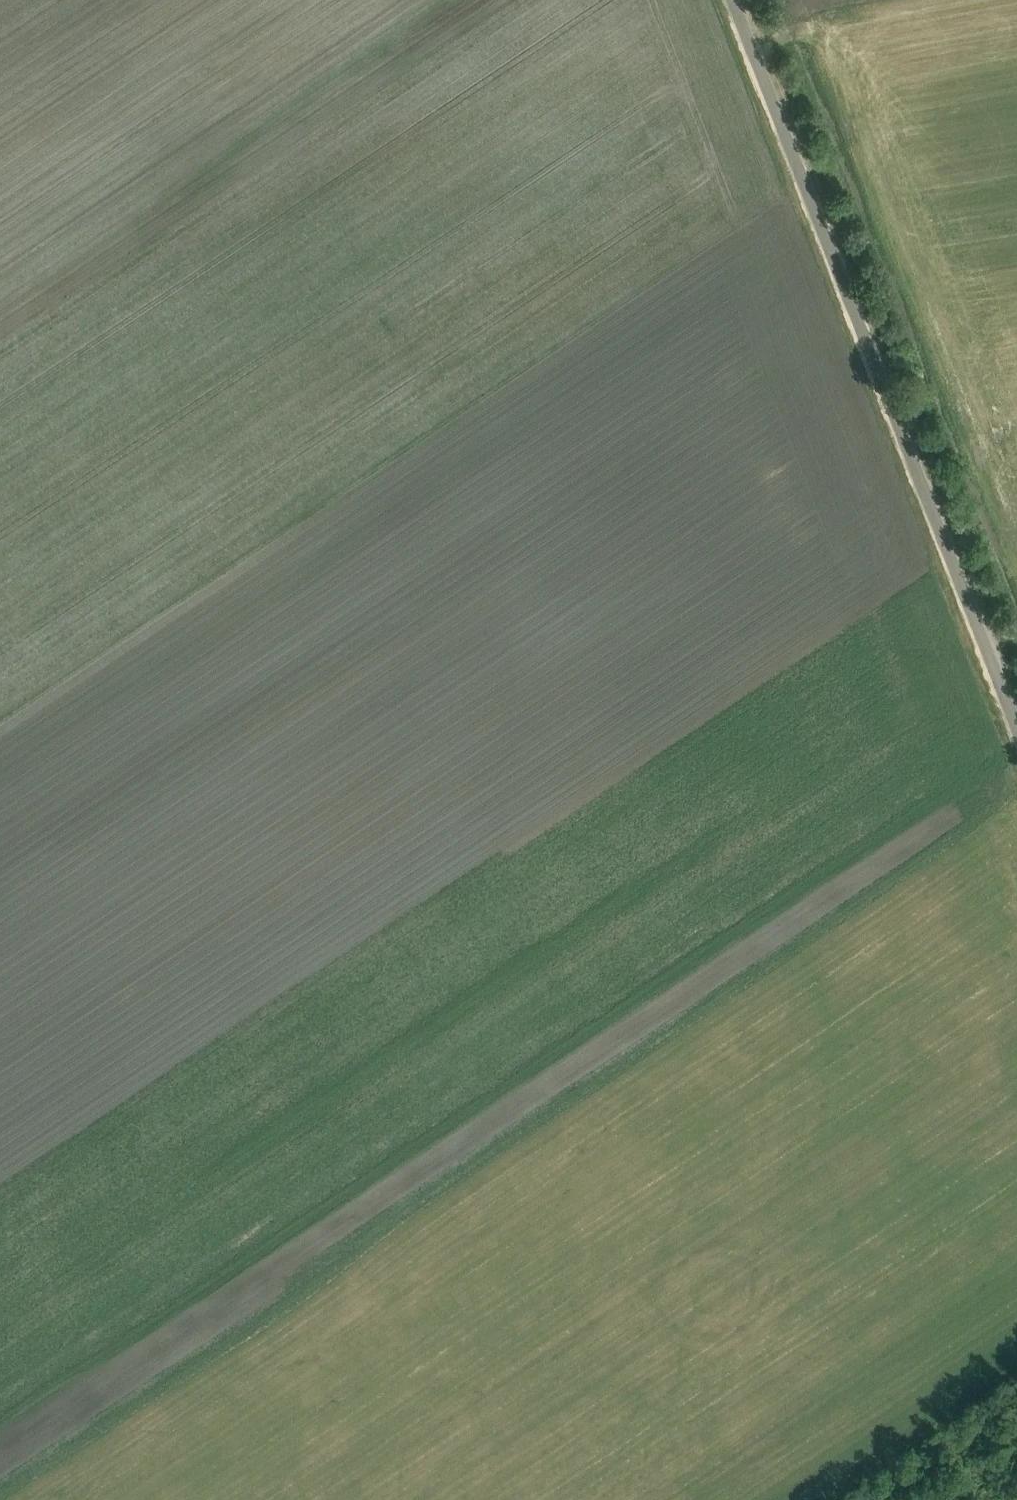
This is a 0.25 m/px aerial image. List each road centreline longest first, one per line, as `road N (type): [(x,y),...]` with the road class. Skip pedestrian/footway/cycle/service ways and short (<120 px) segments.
road 1 (unclassified): [(1016,722),(732,0)]

